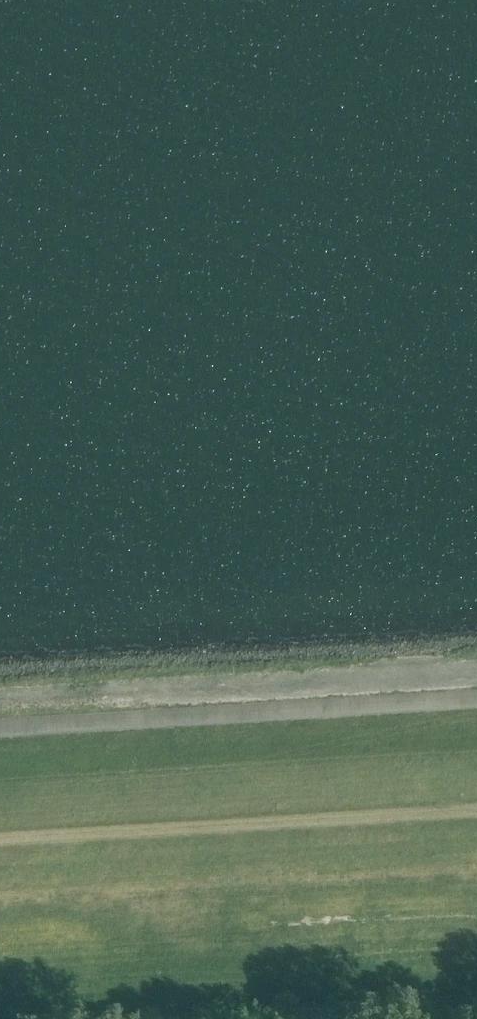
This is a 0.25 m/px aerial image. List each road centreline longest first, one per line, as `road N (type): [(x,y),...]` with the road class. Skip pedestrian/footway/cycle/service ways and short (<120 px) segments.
road 1 (track): [(476,816),(0,844)]

